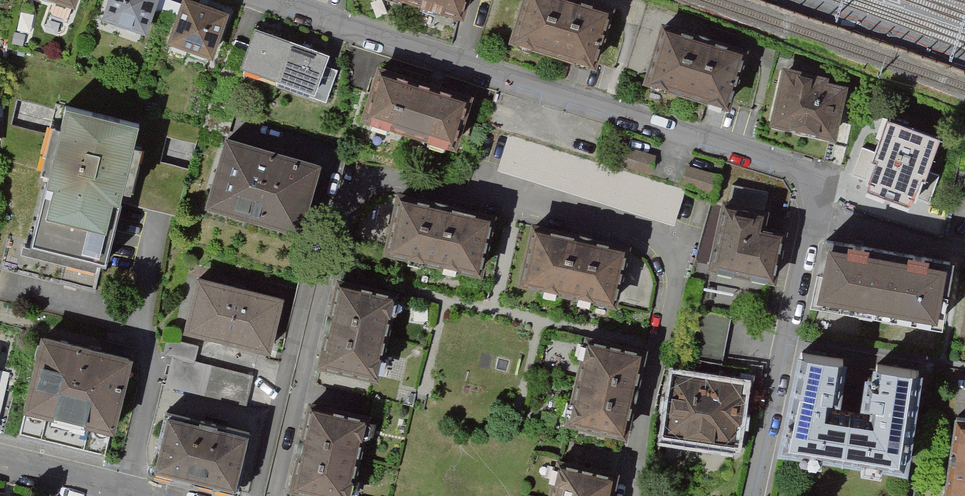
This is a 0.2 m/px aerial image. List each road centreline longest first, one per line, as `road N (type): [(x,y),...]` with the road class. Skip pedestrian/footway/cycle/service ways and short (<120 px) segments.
road 1 (residential): [(277,495),(348,196),(383,175),(661,234),(675,251),(682,273),(632,495)]
road 2 (residential): [(276,0),(807,171),(817,189),(754,495)]
road 3 (residential): [(142,495),(0,456)]

